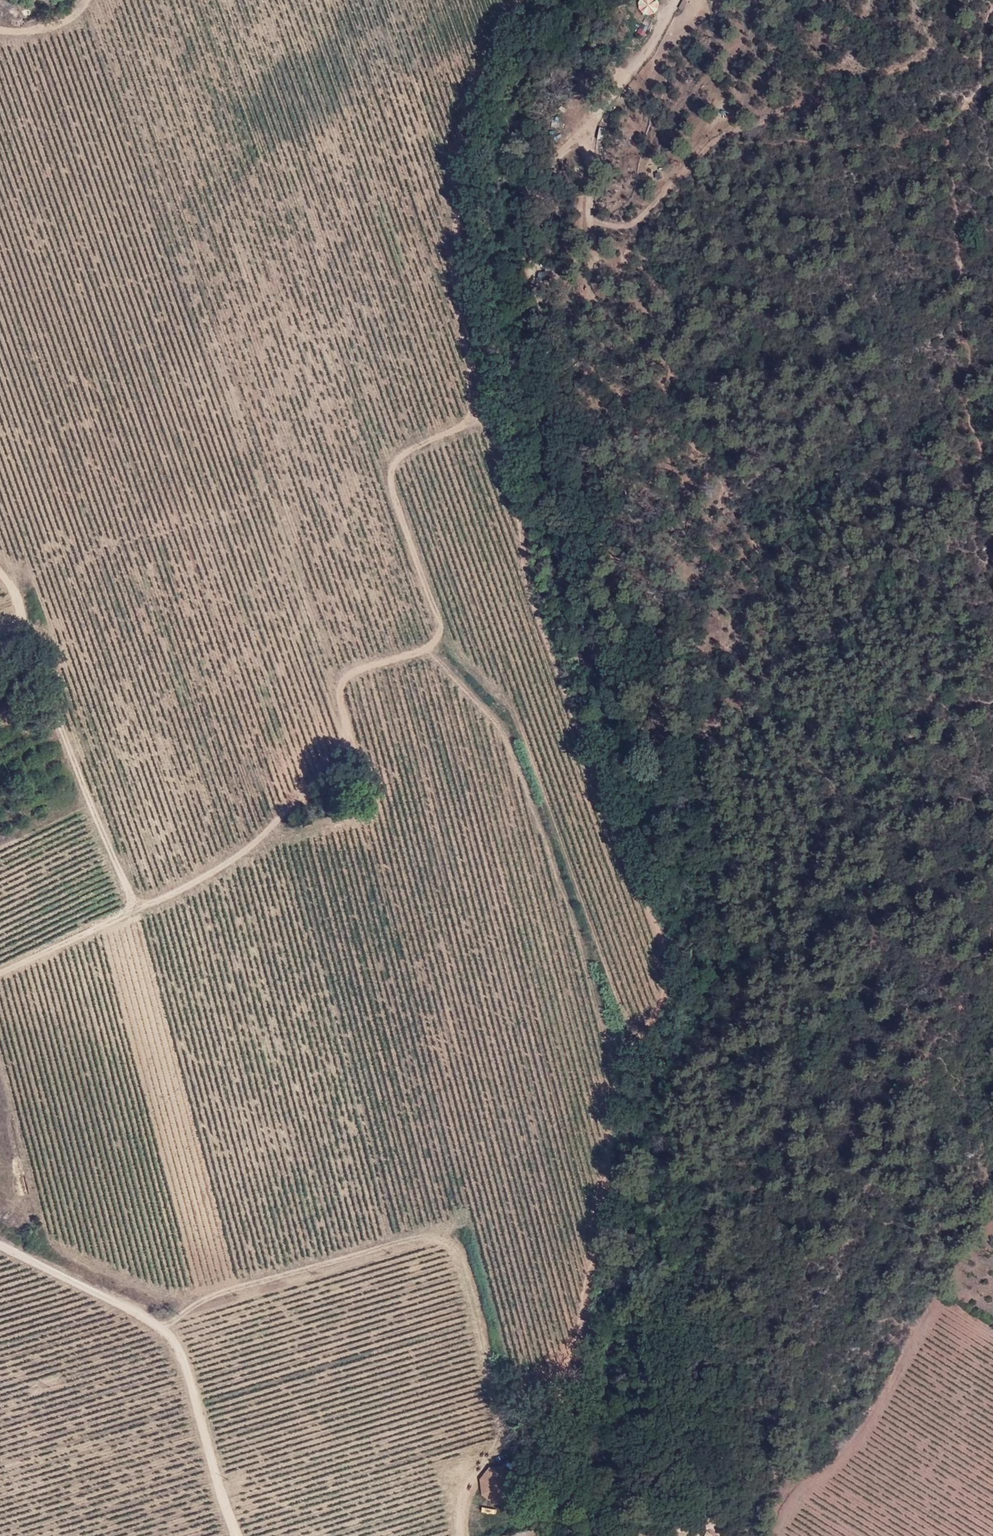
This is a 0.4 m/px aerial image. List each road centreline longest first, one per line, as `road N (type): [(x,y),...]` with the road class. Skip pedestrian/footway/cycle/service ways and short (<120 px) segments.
road 1 (track): [(0,971),(232,862),(313,791),(337,749),(331,686),(436,640),(388,467),(478,417)]
road 2 (track): [(235,1535),(182,1361),(159,1319),(0,1238)]
road 3 (track): [(131,909),(0,576)]

